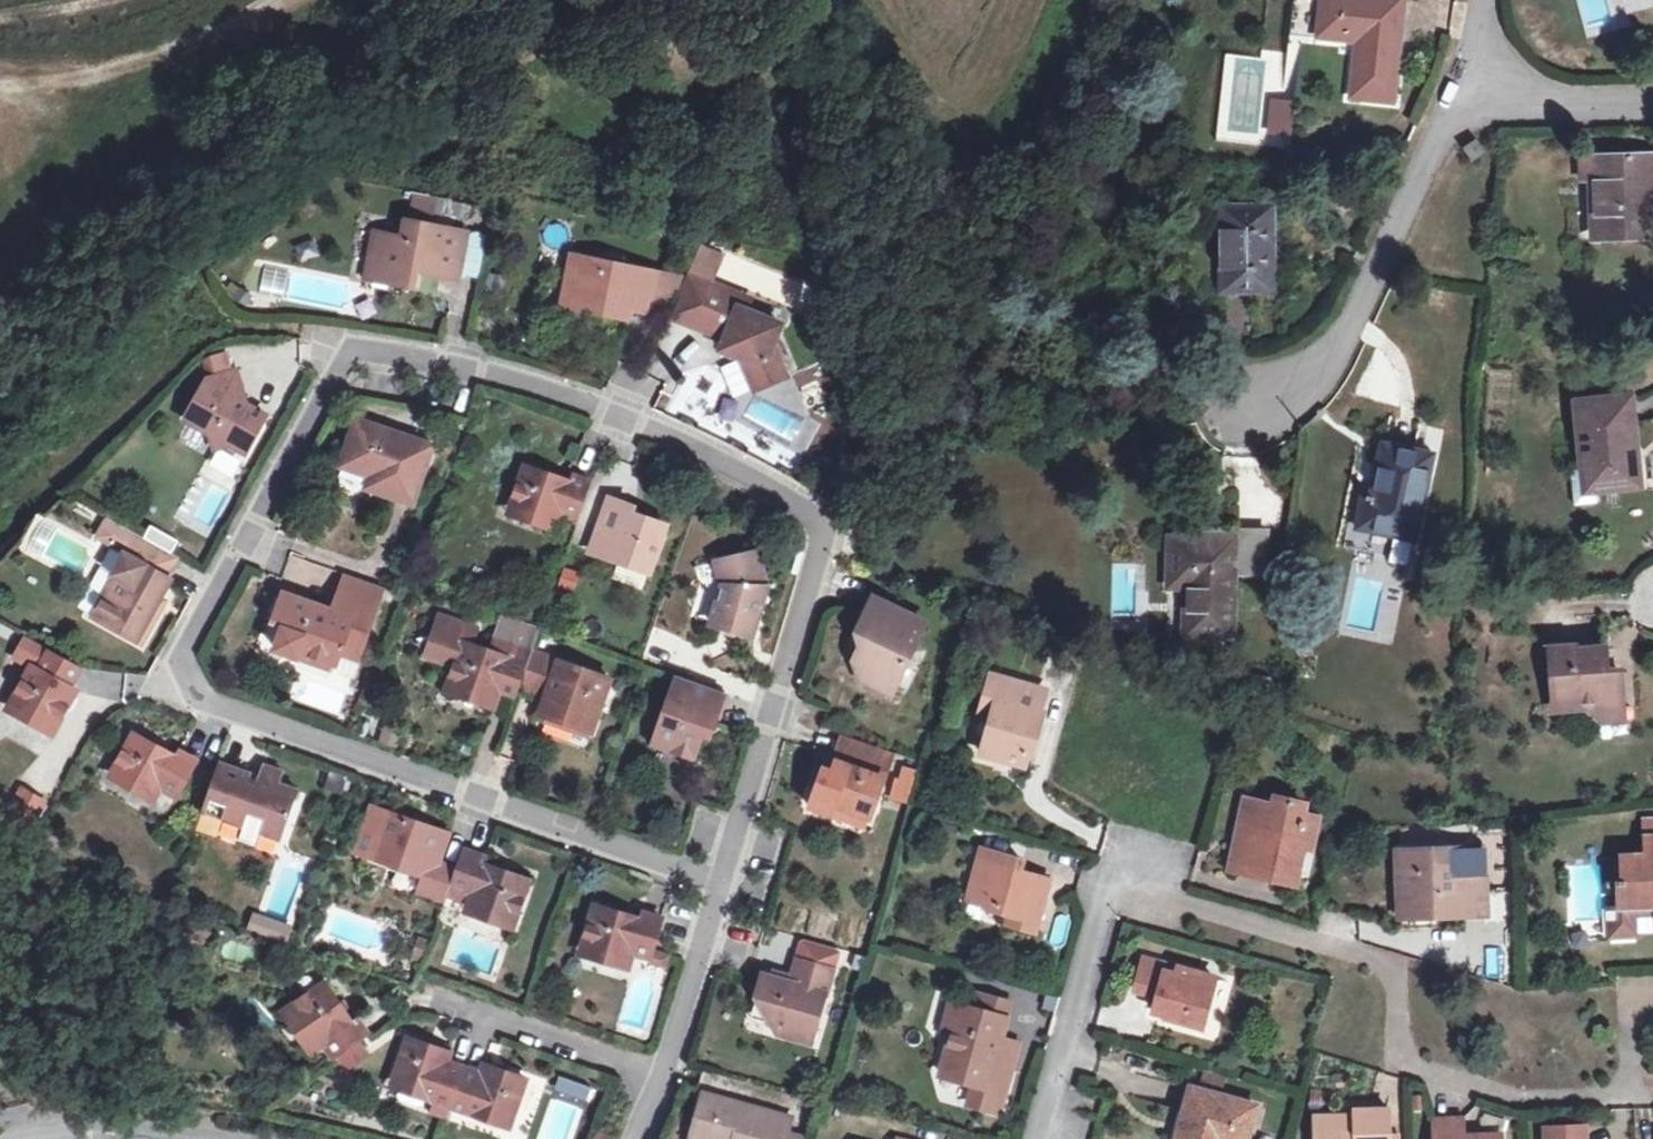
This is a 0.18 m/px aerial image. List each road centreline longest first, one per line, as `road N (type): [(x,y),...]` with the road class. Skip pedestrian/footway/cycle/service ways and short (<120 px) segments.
road 1 (residential): [(724,880),(167,684),(350,352),(464,357),(549,381),(714,447),(833,520)]
road 2 (residential): [(1477,78),(1355,316),(1319,367),(1249,410)]
road 3 (residential): [(833,520),(724,880)]
road 4 (residential): [(1154,897),(1113,887),(1037,1138)]
road 5 (residential): [(724,880),(668,1074),(635,1138)]
road 6 (residential): [(25,1137),(144,1127),(239,1138)]
road 7 (residential): [(1652,105),(1567,105),(1477,78)]

